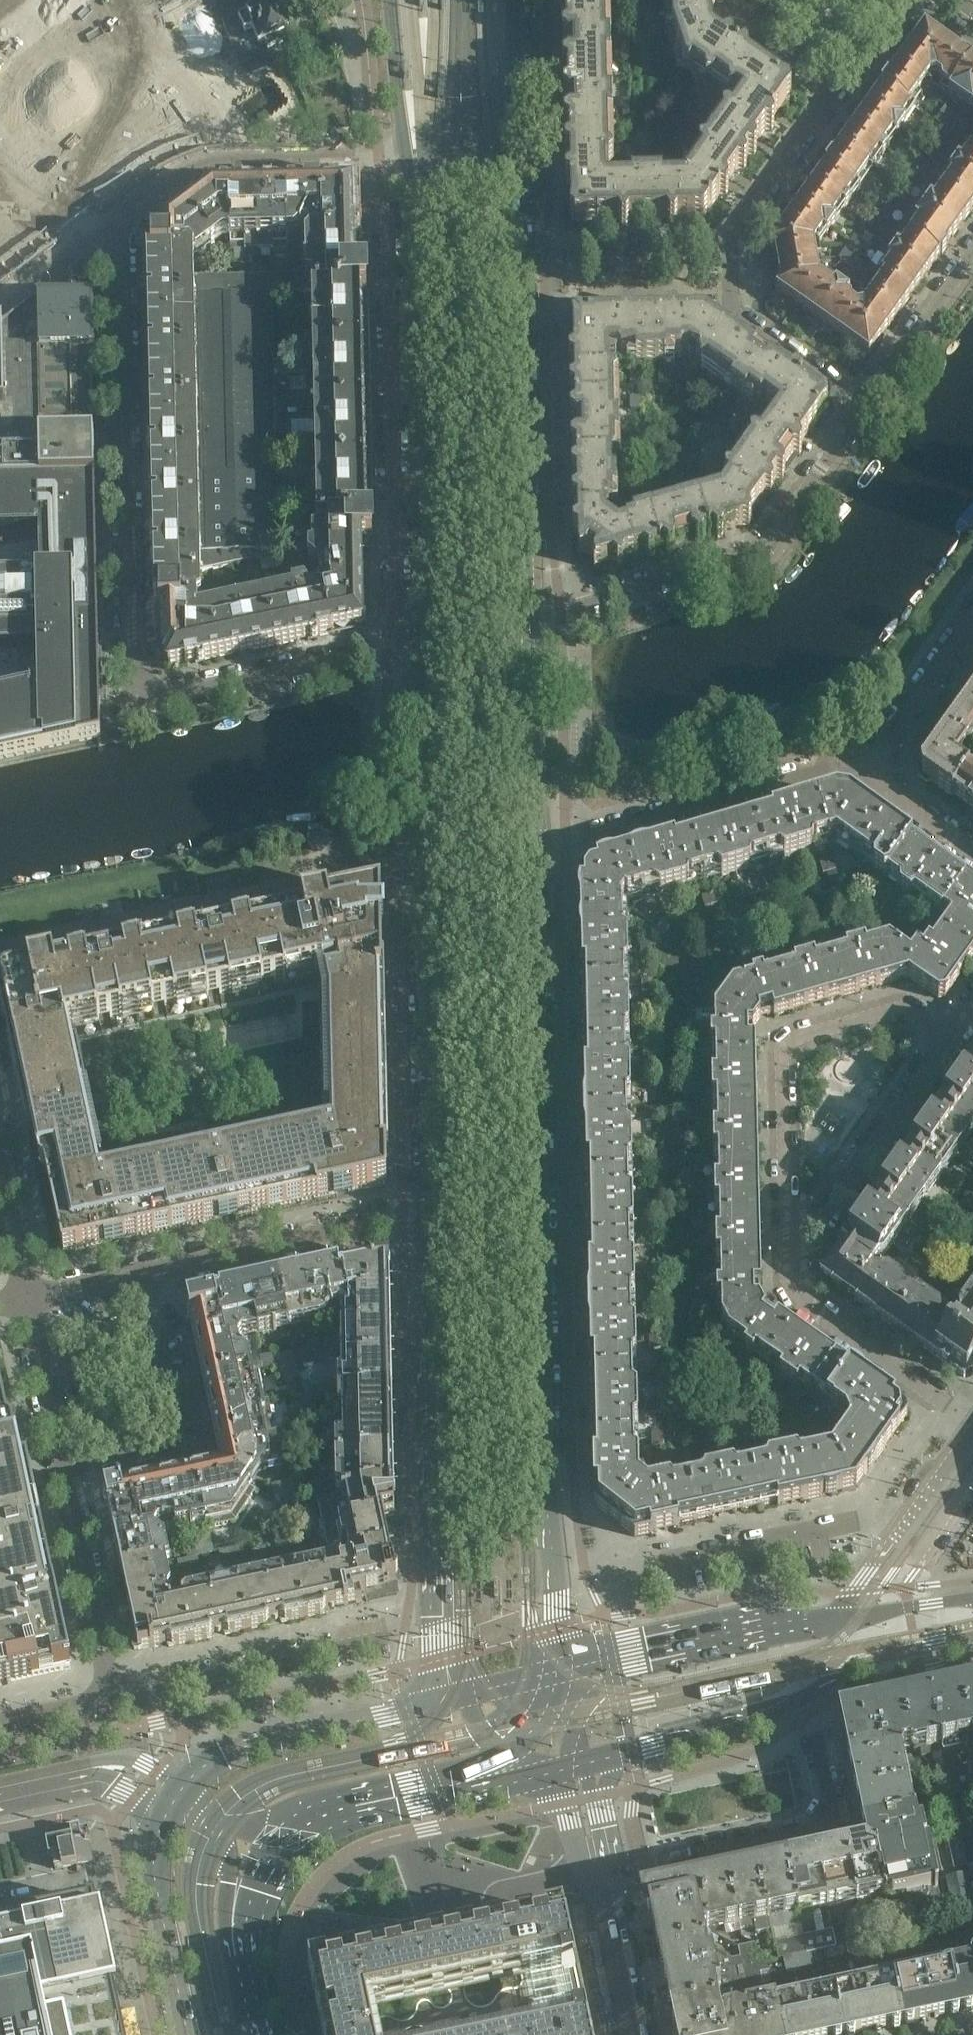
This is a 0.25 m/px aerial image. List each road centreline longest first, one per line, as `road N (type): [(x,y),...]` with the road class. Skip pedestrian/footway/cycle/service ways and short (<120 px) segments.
road 1 (secondary): [(556,1672),(538,847)]
road 2 (residential): [(118,207),(133,668),(142,690),(165,696),(367,654),(420,688)]
road 3 (secondary): [(529,630),(514,0)]
road 4 (secondary): [(406,159),(420,688)]
road 5 (secondary): [(420,688),(417,866),(434,1212)]
road 6 (residential): [(529,630),(559,613),(742,560),(775,535),(866,405)]
road 7 (residential): [(833,94),(732,232),(730,297),(736,313),(866,405)]
road 8 (residential): [(787,1271),(787,1048),(803,1034),(891,1011),(919,1017),(950,1039)]
road 9 (secondary): [(434,1212),(438,1613)]
road 10 (residential): [(592,1885),(840,1828),(817,1726),(817,1689)]
road 11 (residential): [(438,1613),(384,1638),(113,1699)]
road 12 (residential): [(538,847),(565,846),(861,760)]
road 13 (residential): [(406,159),(210,160),(118,207)]
road 14 (secondary): [(463,1696),(256,1747),(211,1766),(186,1790)]
road 15 (residential): [(146,1274),(434,1212)]
road 16 (residential): [(787,1271),(950,1039)]
road 17 (residential): [(65,1469),(161,1446),(172,1436),(146,1274)]
road 18 (residential): [(972,1418),(803,1303),(787,1271)]
road 19 (residential): [(113,1699),(65,1469)]
road 20 (secondary): [(168,1816),(158,1852),(161,1896),(190,2034)]
road 21 (secondary): [(538,847),(529,630)]
road 22 (secondary): [(309,1818),(515,1767)]
road 23 (secondary): [(629,1752),(745,1722),(817,1689)]
road 24 (secondary): [(833,1618),(648,1651)]
road 25 (residential): [(866,405),(972,254)]
road 26 (residential): [(861,760),(890,742),(972,623)]
road 27 (residential): [(65,1469),(26,1297)]
road 28 (secondary): [(817,1689),(853,1656),(972,1630)]
road 29 (unclassified): [(186,1790),(129,1766),(24,1783)]
road 30 (secondary): [(388,0),(406,159)]
road 31 (residential): [(627,2034),(592,1885)]
road 32 (unclassified): [(24,1783),(109,1788),(168,1816)]
road 33 (residential): [(972,852),(875,783),(861,760)]
road 34 (residential): [(833,94),(747,32),(740,18),(746,0)]
road 35 (tertiary): [(922,1529),(885,1549),(833,1618)]
road 36 (residential): [(0,1173),(26,1297)]
road 37 (residential): [(26,1297),(146,1274)]
road 38 (secondary): [(268,2034),(248,1916)]

